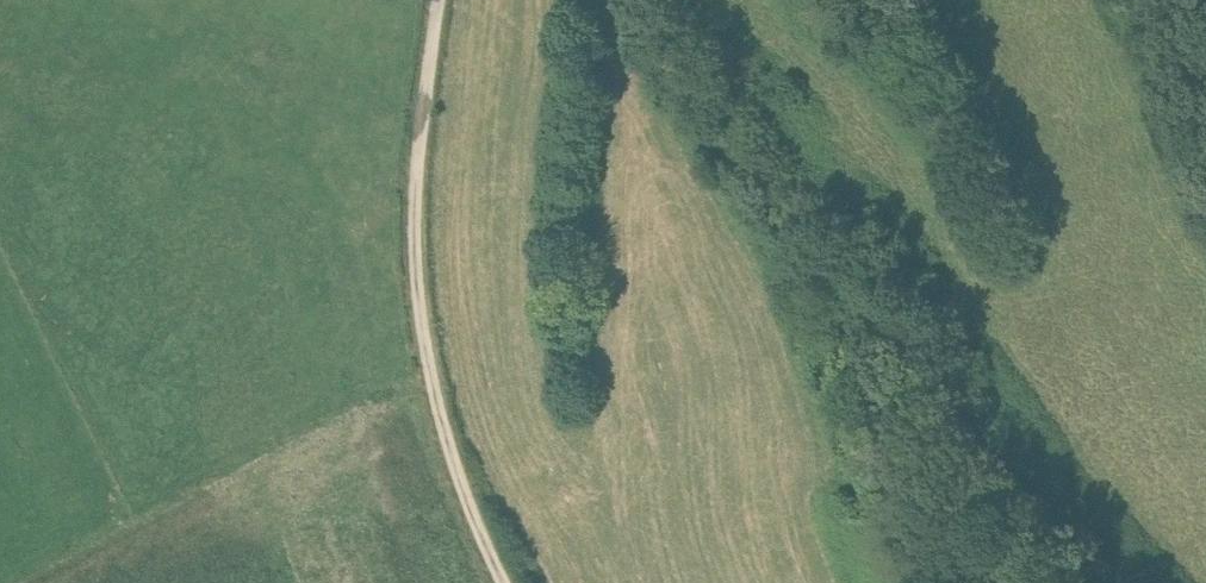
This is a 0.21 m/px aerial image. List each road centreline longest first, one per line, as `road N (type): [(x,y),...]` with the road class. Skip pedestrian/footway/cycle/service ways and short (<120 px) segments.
road 1 (track): [(623,0),(821,277),(862,349),(950,582)]
road 2 (track): [(435,0),(415,165),(417,299),(447,442),(501,582)]

